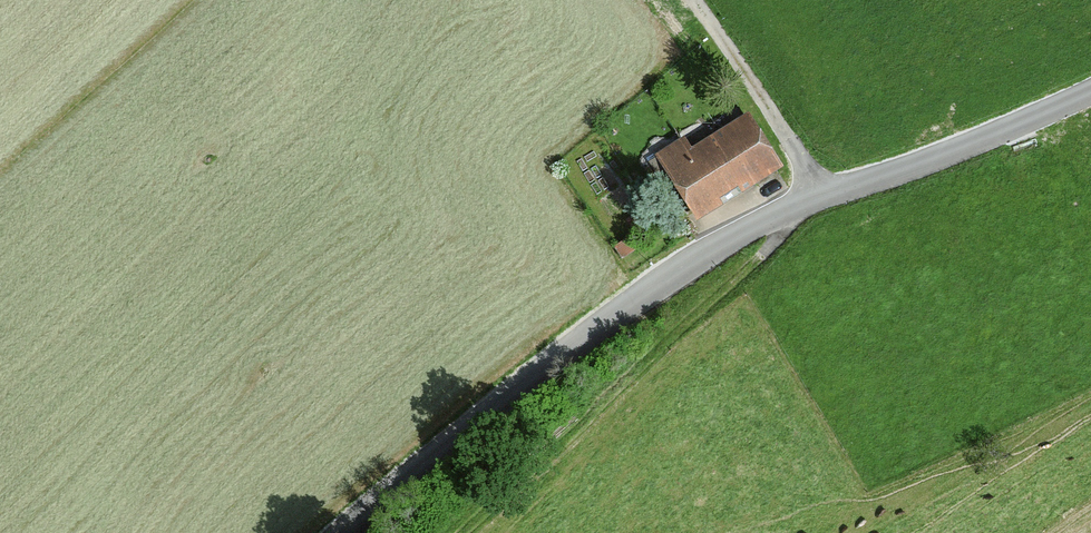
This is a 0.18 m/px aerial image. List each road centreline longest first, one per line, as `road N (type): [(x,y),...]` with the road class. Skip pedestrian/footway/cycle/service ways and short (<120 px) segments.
road 1 (tertiary): [(336,532),(663,280),(742,232),(1090,94)]
road 2 (track): [(457,532),(818,199),(694,0)]

